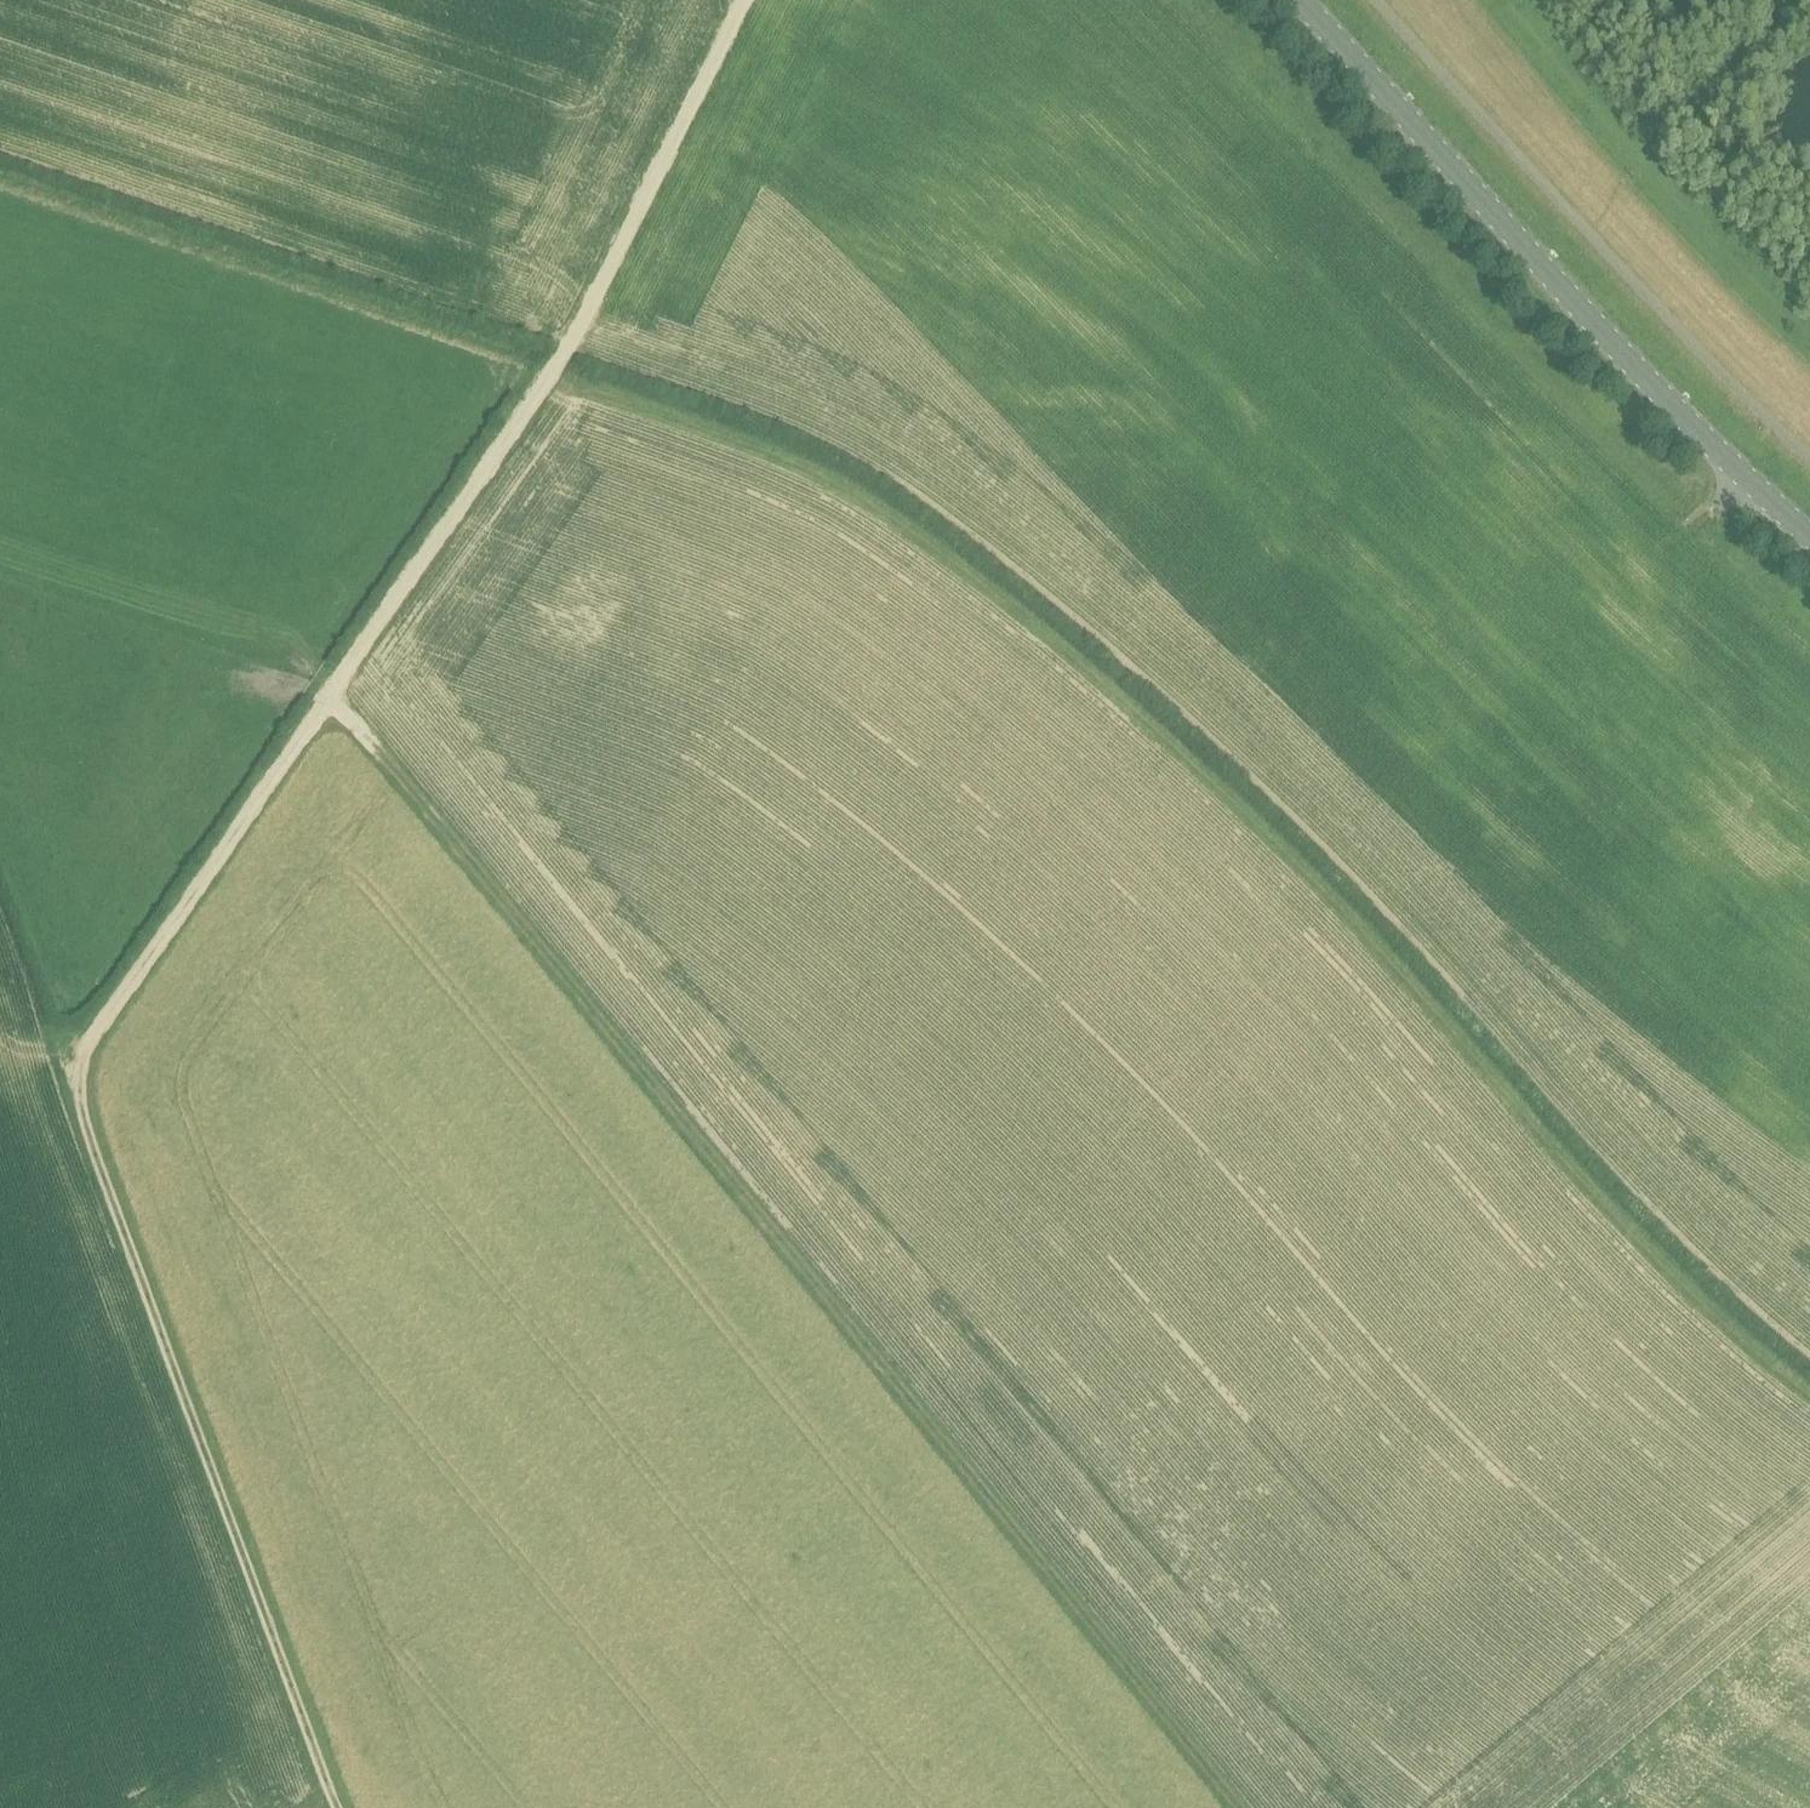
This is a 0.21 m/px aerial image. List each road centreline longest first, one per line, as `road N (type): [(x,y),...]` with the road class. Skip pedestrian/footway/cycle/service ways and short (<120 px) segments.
road 1 (track): [(328,688),(1242,1807)]
road 2 (track): [(336,1807),(79,1098),(77,1064),(215,870),(328,688)]
road 3 (track): [(747,0),(571,341),(328,688)]
road 4 (tertiary): [(1809,535),(1625,354),(1294,0)]

